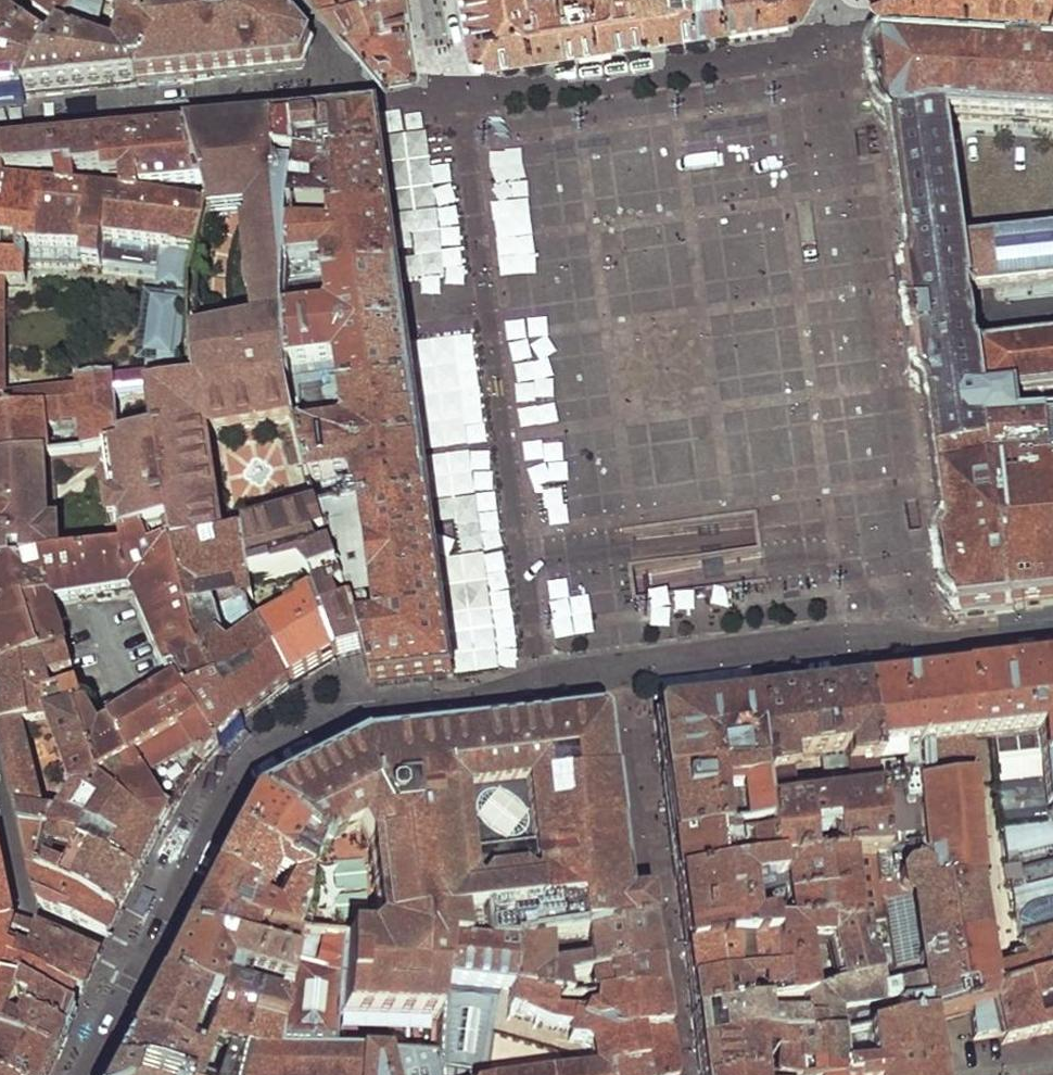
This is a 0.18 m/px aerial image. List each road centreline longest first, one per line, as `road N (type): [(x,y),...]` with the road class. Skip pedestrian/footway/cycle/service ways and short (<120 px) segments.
road 1 (residential): [(519,564),(536,682),(337,717),(263,756),(228,785),(199,831),(138,963)]
road 2 (residential): [(0,128),(349,91)]
road 3 (residential): [(138,963),(33,911),(0,796)]
road 4 (residential): [(138,963),(83,1074)]

